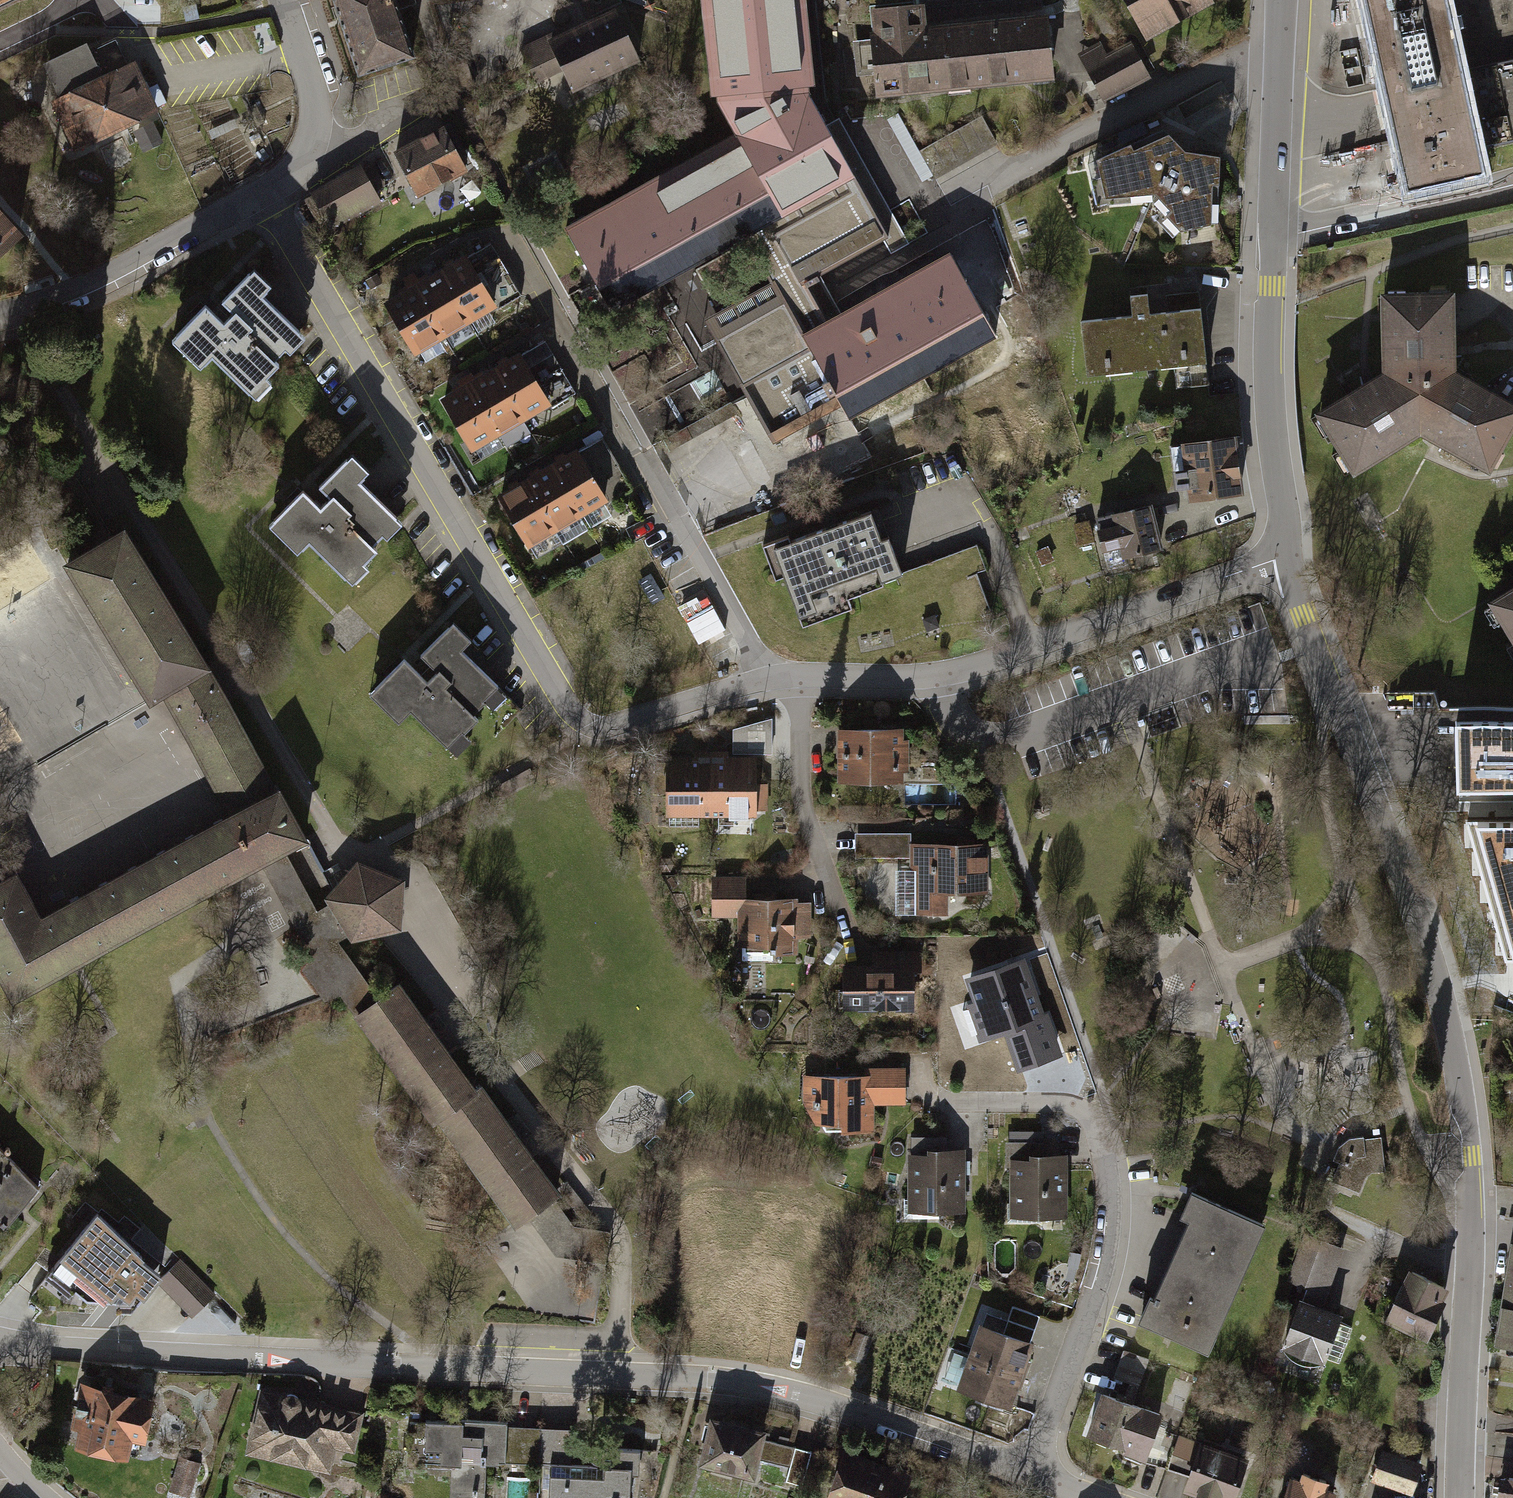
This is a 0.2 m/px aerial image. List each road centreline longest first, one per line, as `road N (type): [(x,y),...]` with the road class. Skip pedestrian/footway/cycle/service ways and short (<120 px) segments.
road 1 (residential): [(265,199),(573,713),(599,730),(769,684),(936,680),(1290,558)]
road 2 (residential): [(1033,1478),(833,1407),(718,1383),(0,1343)]
road 3 (residential): [(1463,1497),(1469,1113),(1437,962),(1290,558)]
road 4 (residential): [(1290,558),(1270,430),(1280,0)]
road 5 (residential): [(1033,1478),(1102,1285),(1113,1220),(1107,1161),(1095,1121),(1074,1102),(944,1105)]
road 6 (residential): [(265,199),(88,291),(0,323)]
road 7 (residential): [(286,0),(314,90),(316,129),(302,167),(265,199)]

